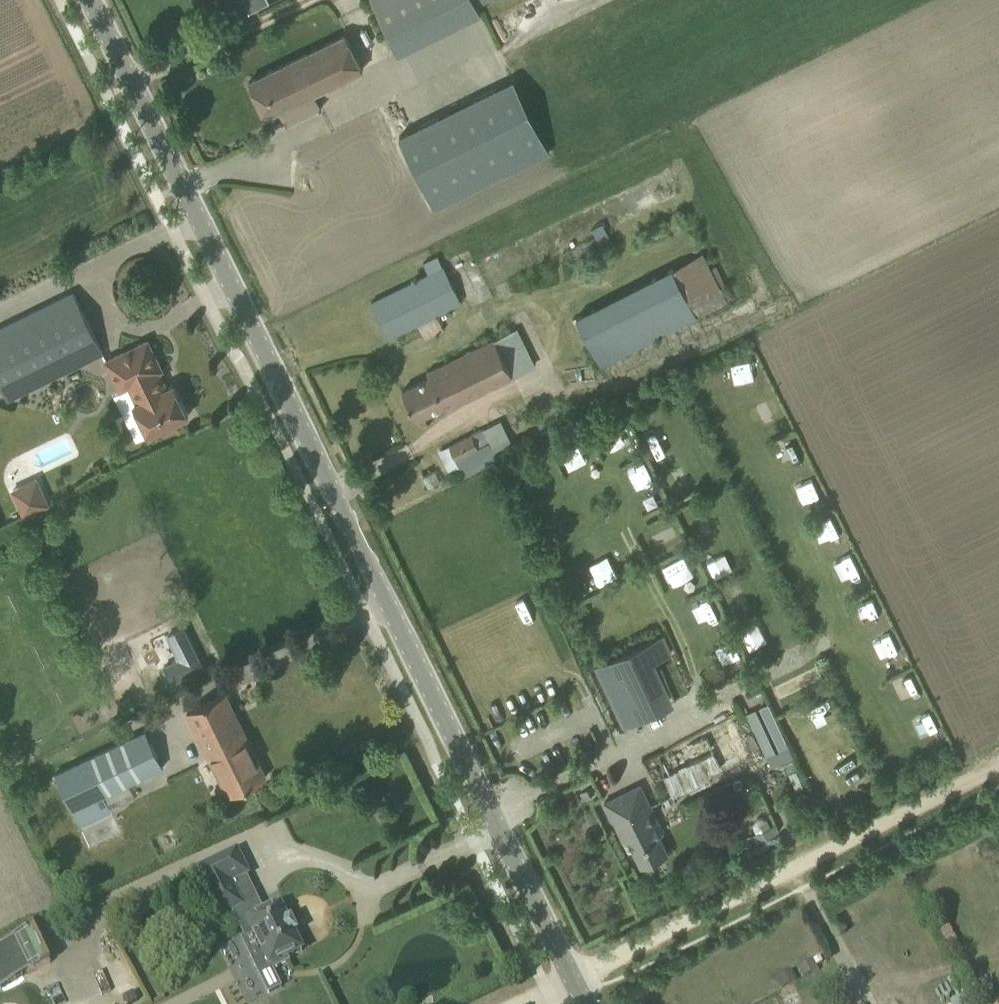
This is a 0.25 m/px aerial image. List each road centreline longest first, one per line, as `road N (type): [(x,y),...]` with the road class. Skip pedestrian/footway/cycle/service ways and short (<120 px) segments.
road 1 (tertiary): [(588,1003),(88,0)]
road 2 (track): [(998,775),(535,1003)]

